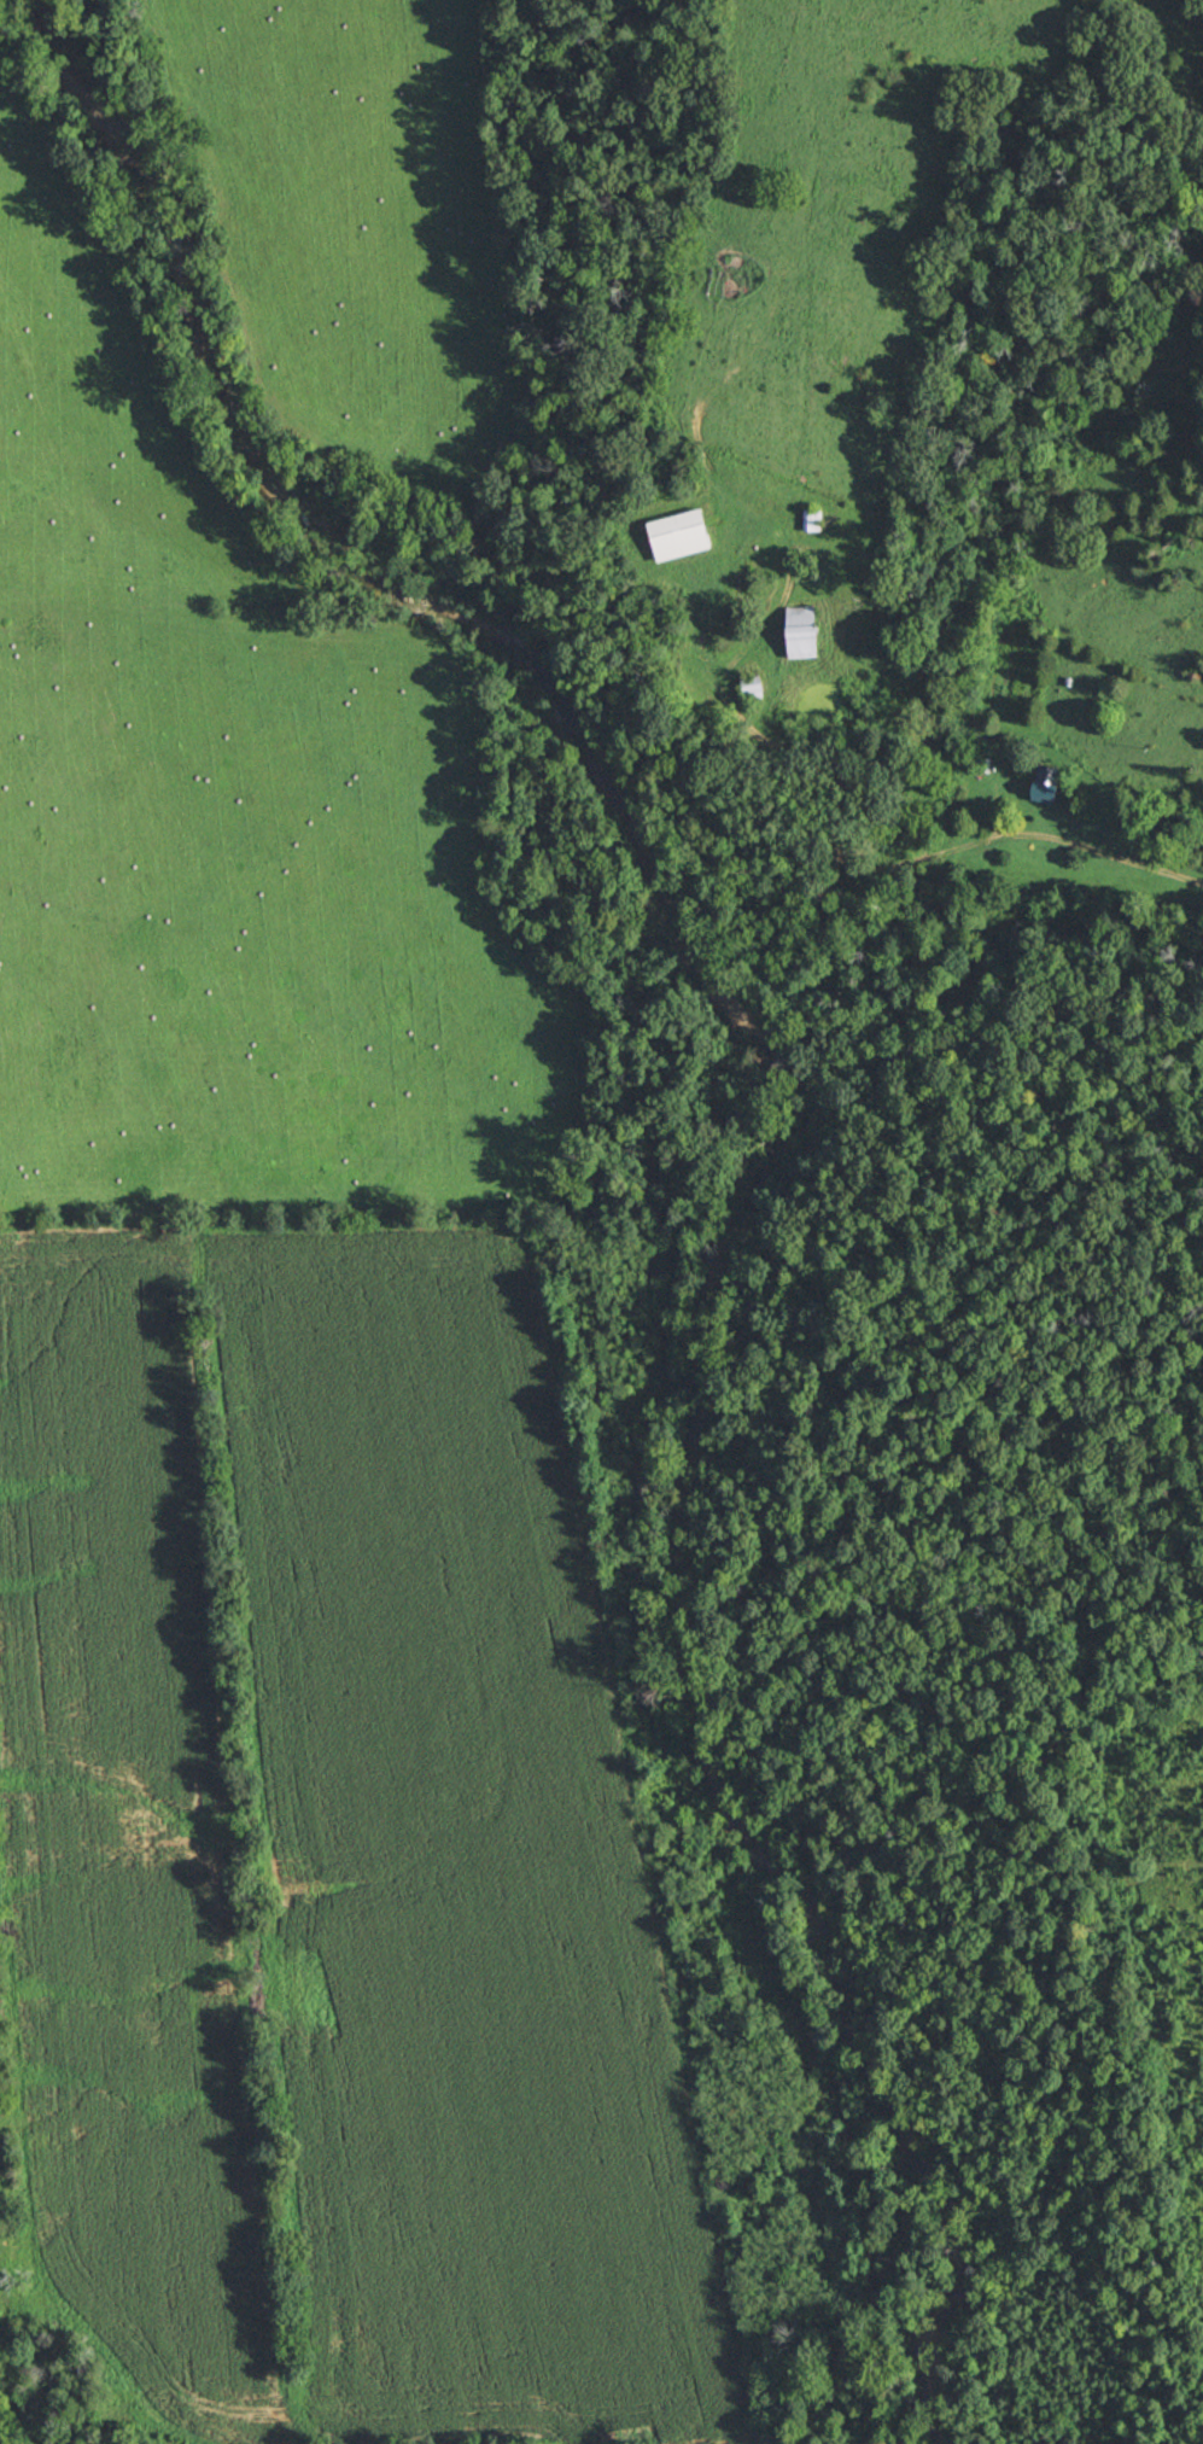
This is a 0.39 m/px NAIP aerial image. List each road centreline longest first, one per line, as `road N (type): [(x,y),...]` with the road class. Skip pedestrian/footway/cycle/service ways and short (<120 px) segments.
road 1 (residential): [(1202,875),(1038,827),(991,828),(947,850),(925,844),(963,743),(968,719),(958,699),(818,752),(779,748),(728,704),(731,673),(776,624)]

